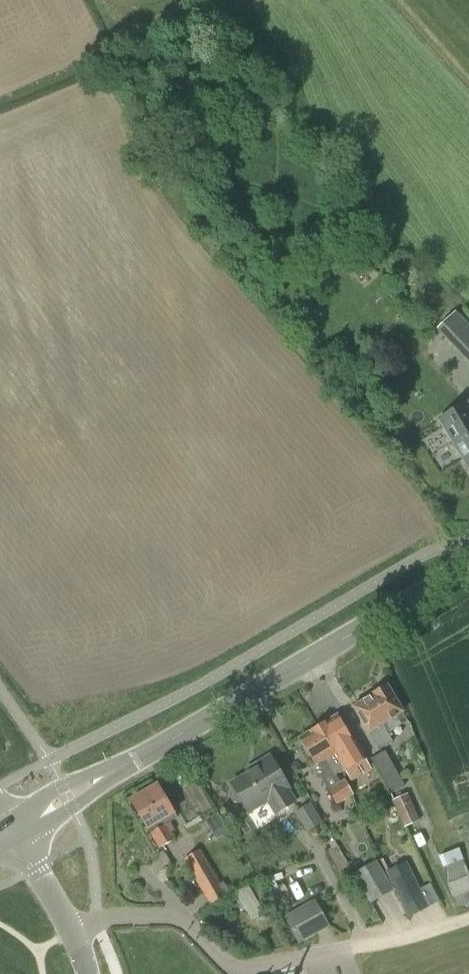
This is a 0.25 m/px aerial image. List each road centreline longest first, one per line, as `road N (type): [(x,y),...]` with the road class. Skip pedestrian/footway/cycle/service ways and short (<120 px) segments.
road 1 (secondary): [(15,831),(468,565)]
road 2 (unclassified): [(183,917),(230,967),(249,970),(356,950)]

